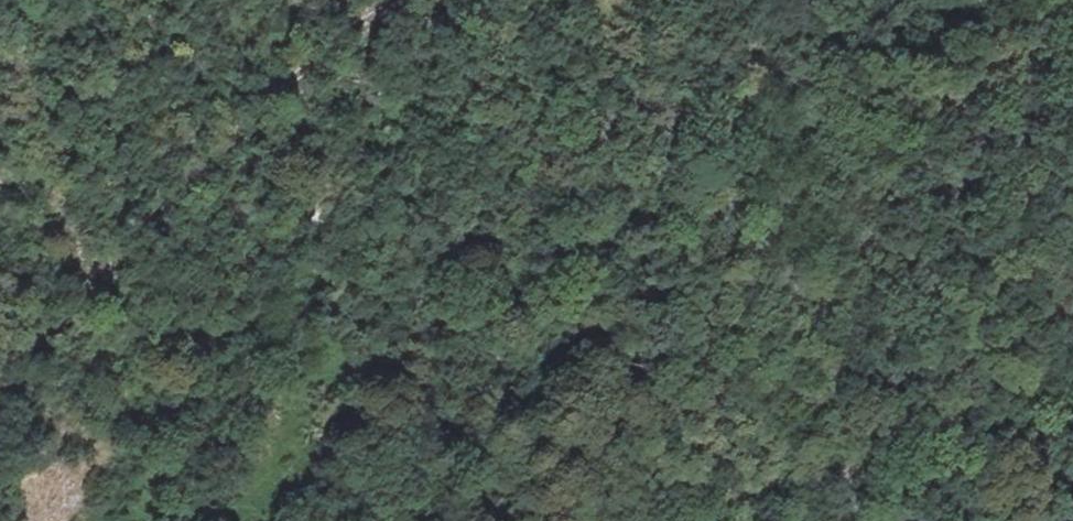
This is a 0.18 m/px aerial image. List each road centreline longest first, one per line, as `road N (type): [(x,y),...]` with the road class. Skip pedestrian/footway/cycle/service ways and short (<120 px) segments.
road 1 (track): [(0,395),(188,195),(413,0)]
road 2 (track): [(893,0),(932,161),(899,282),(774,520)]

